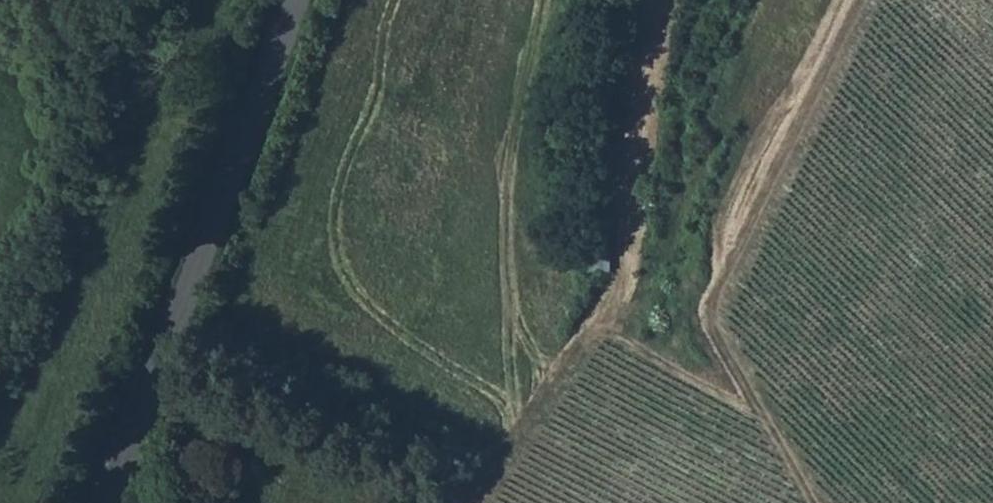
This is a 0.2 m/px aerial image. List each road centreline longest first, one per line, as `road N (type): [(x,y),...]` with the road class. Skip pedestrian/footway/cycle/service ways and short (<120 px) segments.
road 1 (track): [(814,502),(720,327),(880,0)]
road 2 (tertiary): [(108,502),(296,0)]

